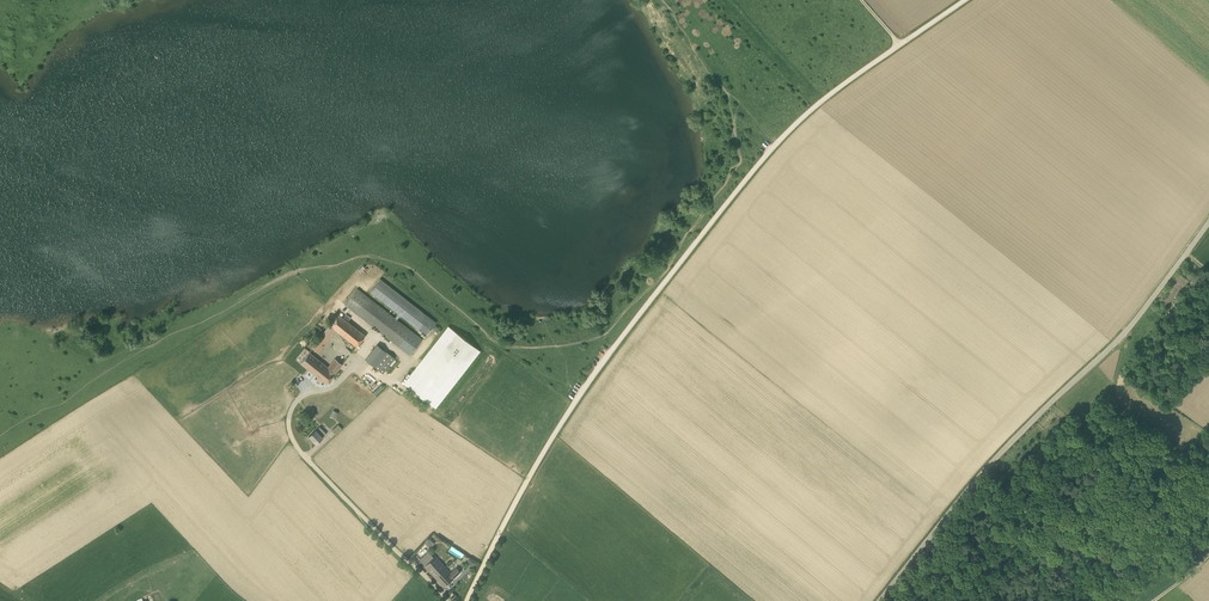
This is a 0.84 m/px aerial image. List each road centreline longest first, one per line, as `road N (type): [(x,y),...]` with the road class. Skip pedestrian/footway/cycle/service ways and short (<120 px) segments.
road 1 (track): [(779,142),(576,400),(467,600)]
road 2 (unclassified): [(879,600),(988,464),(1122,335),(1208,221)]
road 3 (unclassified): [(447,600),(309,462),(289,429),(295,404),(340,381),(360,356)]
road 4 (track): [(965,0),(837,88),(779,142)]

